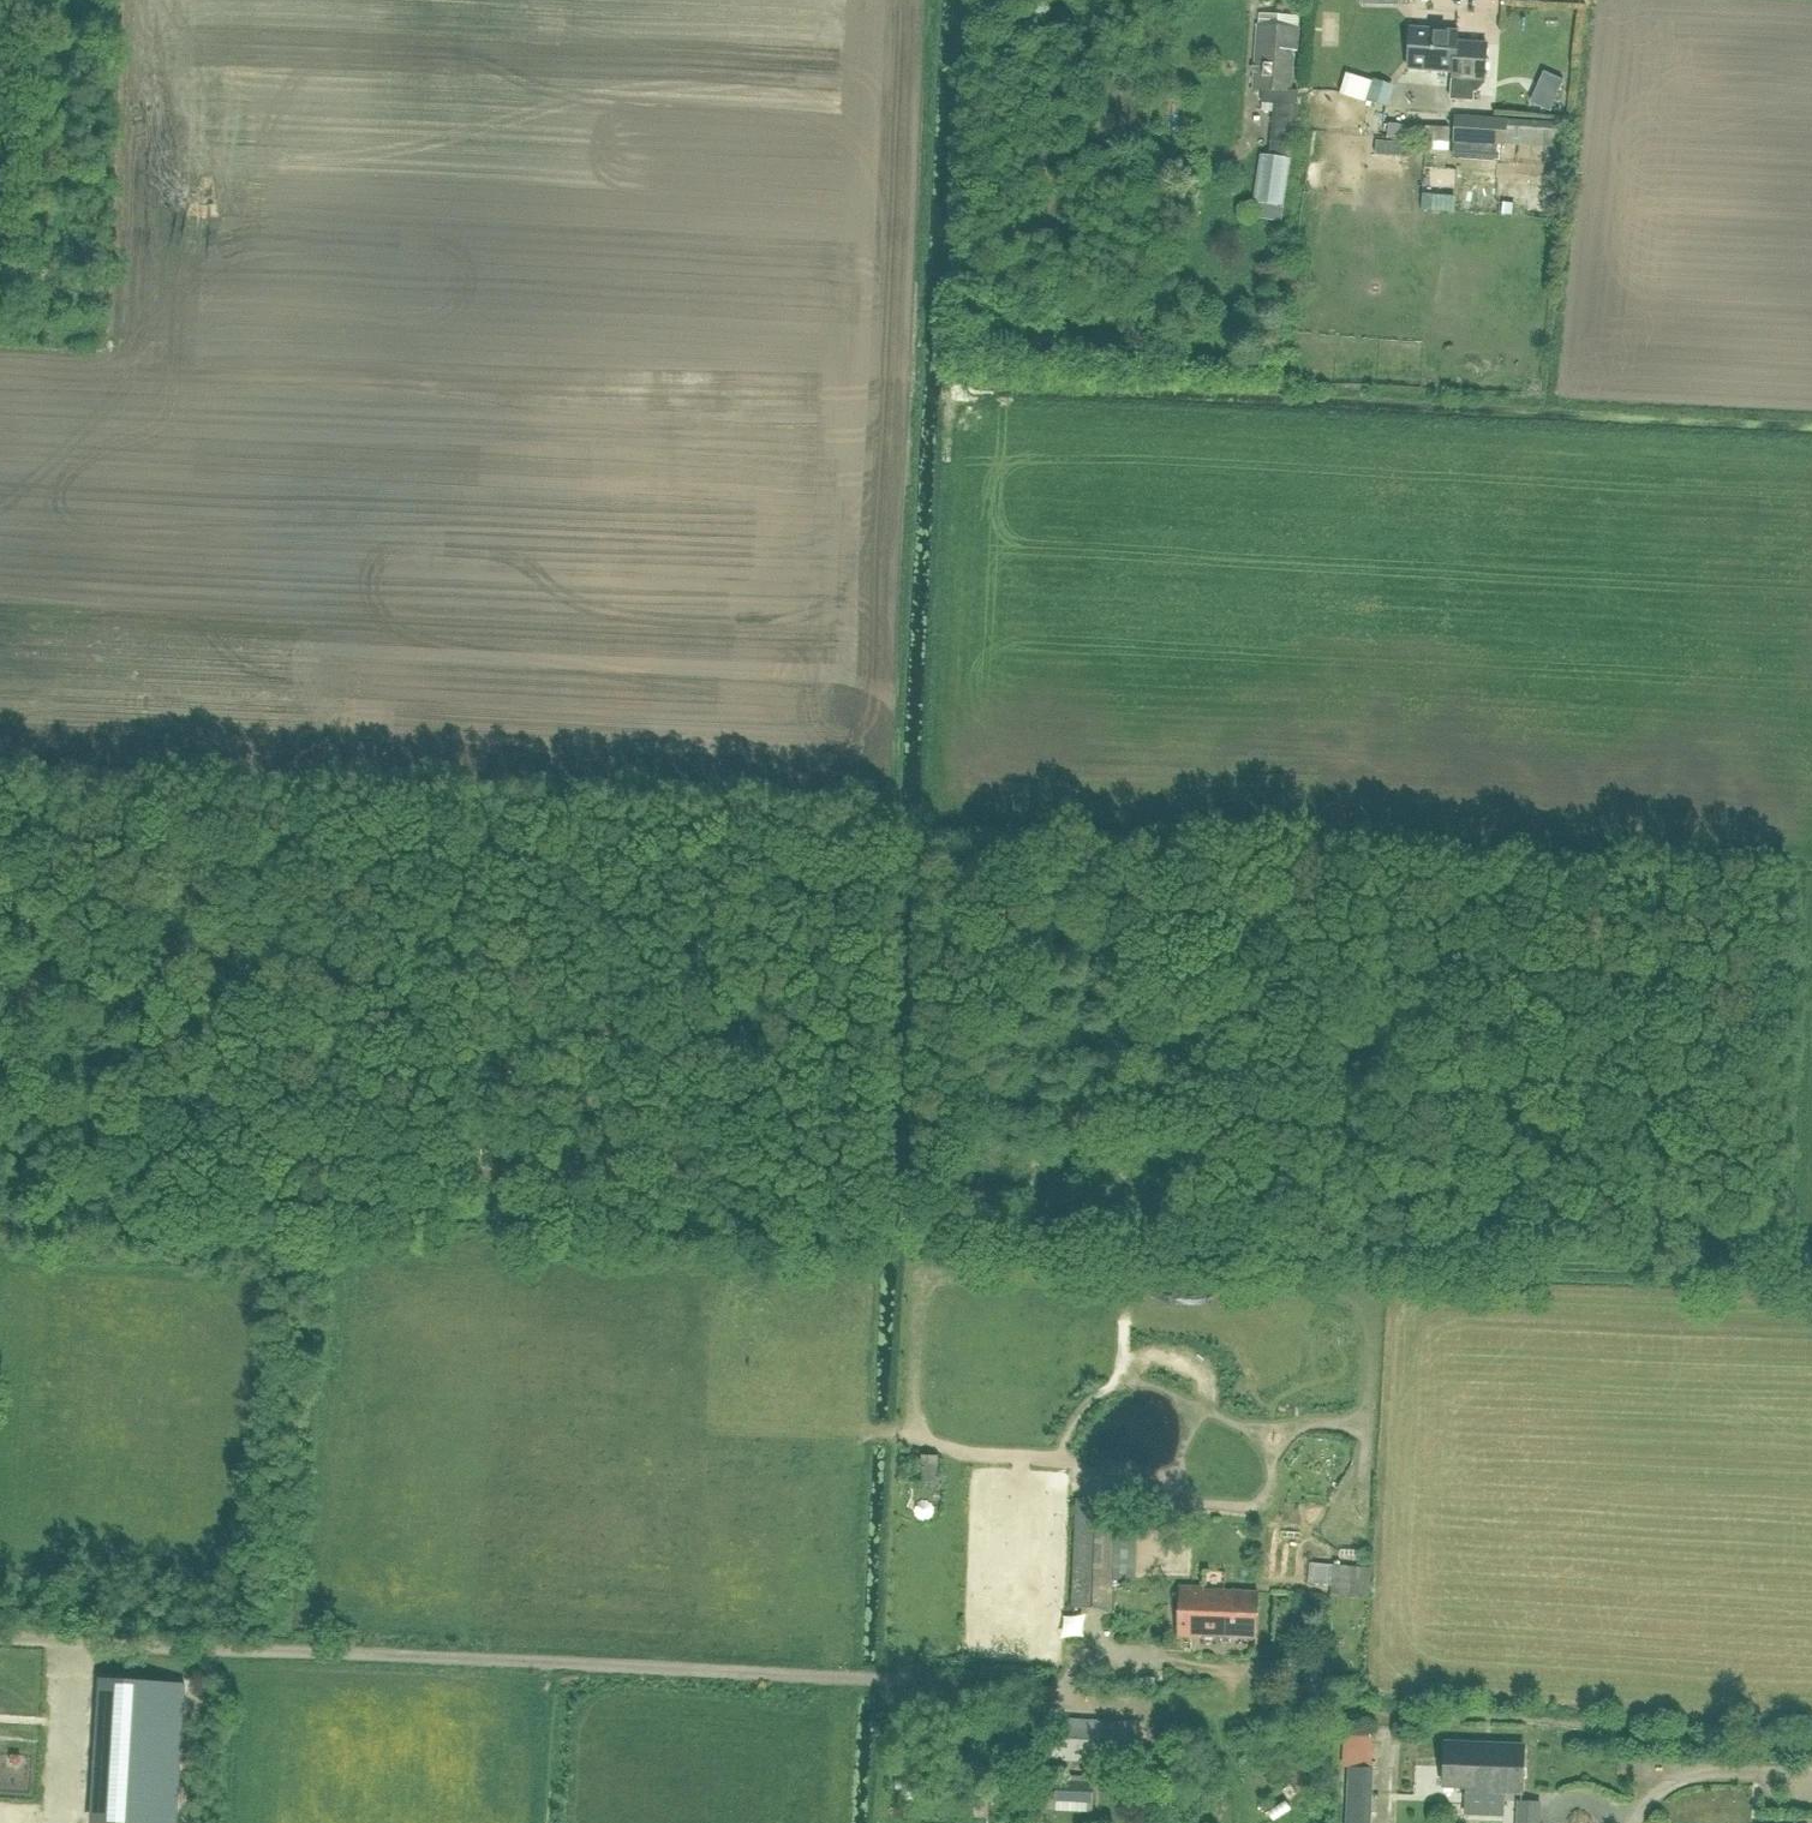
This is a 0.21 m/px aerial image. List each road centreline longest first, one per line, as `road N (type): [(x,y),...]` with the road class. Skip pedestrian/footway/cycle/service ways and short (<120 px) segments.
road 1 (track): [(1811,1777),(1646,1765),(1631,1756),(1626,1734),(1571,1723),(0,1637)]
road 2 (track): [(1811,1276),(0,1189)]
road 3 (track): [(0,909),(73,911),(157,945),(182,981),(271,1053),(333,1045),(479,884),(576,901),(583,976),(609,1015),(712,960),(754,905),(782,888),(819,900),(866,959),(811,1194),(848,1230)]
road 4 (track): [(934,1234),(919,1307),(913,1399),(924,1441),(1056,1459),(1079,1417),(1129,1365),(1161,1358),(1194,1366),(1207,1387),(1210,1407),(1181,1466),(1181,1486),(1196,1503),(1248,1513),(1268,1497),(1281,1427),(1367,1423),(1366,1327)]
road 5 (track): [(811,1194),(618,1187),(364,1108),(315,1047)]
road 6 (track): [(1056,1459),(1181,1486)]

